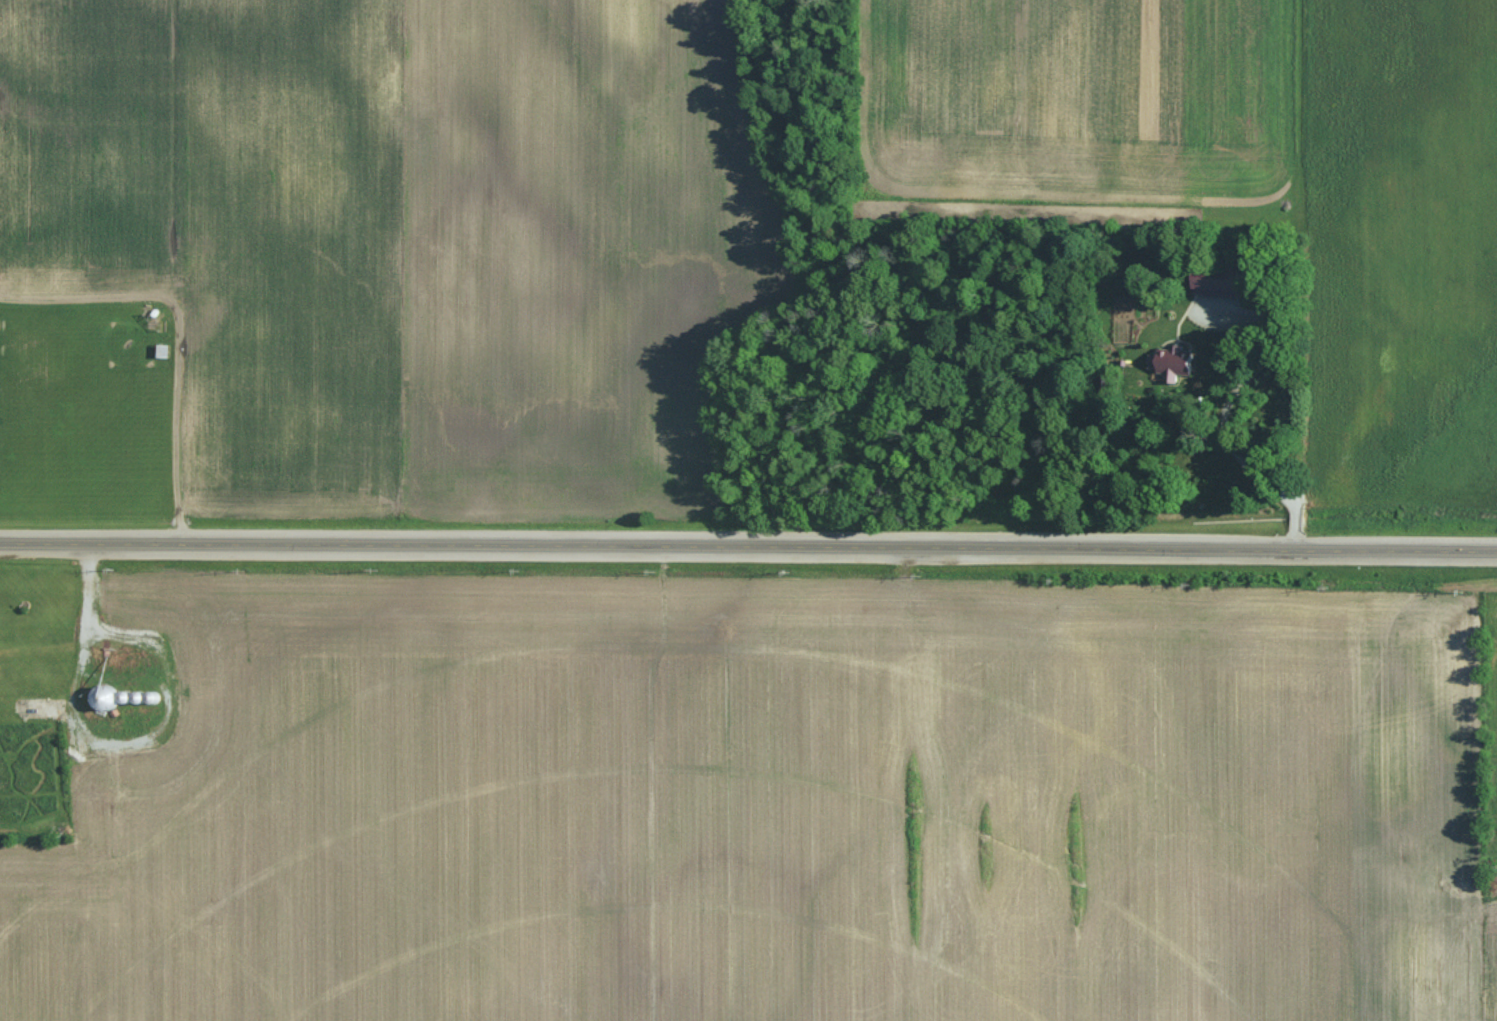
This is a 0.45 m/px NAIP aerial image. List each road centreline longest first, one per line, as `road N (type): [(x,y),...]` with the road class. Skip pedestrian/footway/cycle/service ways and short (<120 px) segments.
road 1 (secondary): [(0,543),(1496,549)]

